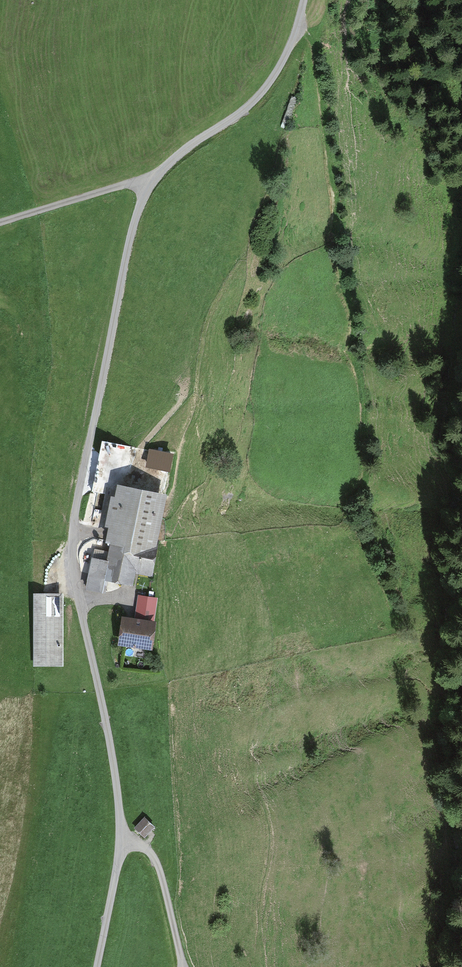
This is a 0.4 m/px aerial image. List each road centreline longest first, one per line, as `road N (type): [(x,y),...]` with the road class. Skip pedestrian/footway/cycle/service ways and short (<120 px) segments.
road 1 (track): [(304,0),(291,45),(262,92),(162,170),(133,226),(75,510),(74,559),(122,827),(98,966)]
road 2 (track): [(297,26),(314,49),(360,373),(367,471),(348,510),(395,612)]
road 3 (track): [(0,222),(153,182)]

